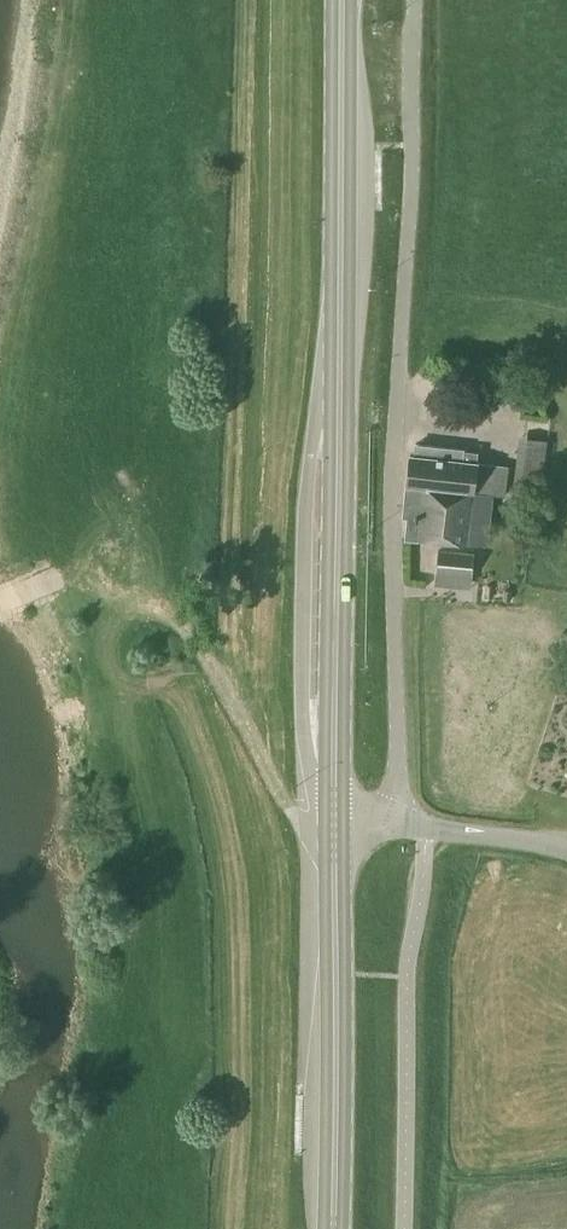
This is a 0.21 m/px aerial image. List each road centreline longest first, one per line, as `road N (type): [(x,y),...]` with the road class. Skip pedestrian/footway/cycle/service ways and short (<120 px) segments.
road 1 (unclassified): [(388,821),(397,780),(392,489),(416,0)]
road 2 (primary): [(332,817),(341,0)]
road 3 (primary): [(331,1228),(332,817)]
road 4 (unclassified): [(566,849),(388,821)]

